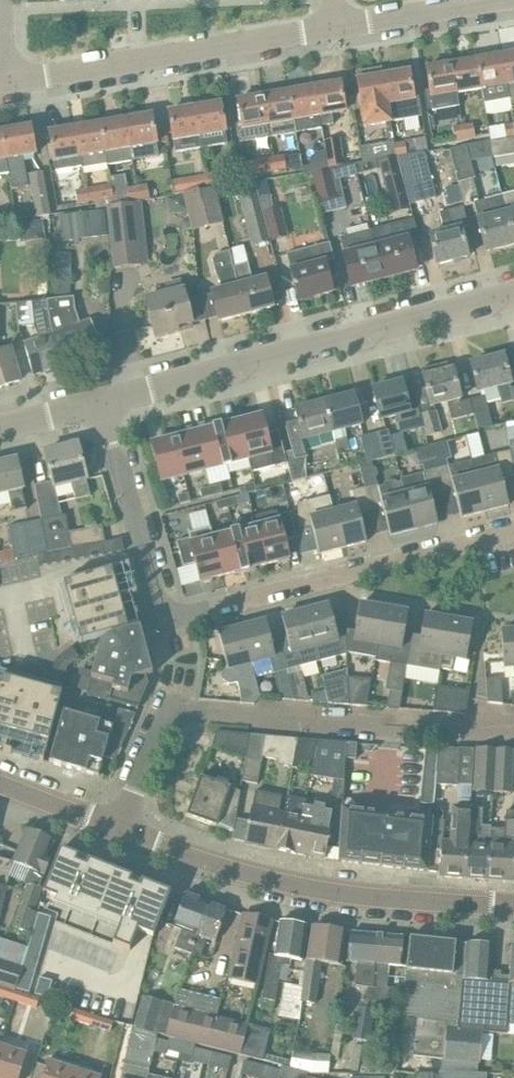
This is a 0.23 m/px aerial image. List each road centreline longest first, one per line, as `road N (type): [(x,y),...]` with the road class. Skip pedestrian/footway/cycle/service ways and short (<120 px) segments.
road 1 (residential): [(120,831),(170,706),(513,723)]
road 2 (residential): [(103,401),(513,296)]
road 3 (unclassified): [(120,831),(275,884),(374,900),(513,909)]
road 4 (residential): [(162,619),(513,531)]
road 5 (residential): [(8,81),(332,29)]
road 6 (residential): [(162,619),(103,401)]
road 7 (residential): [(332,29),(512,0)]
road 8 (unclassified): [(0,785),(120,831)]

